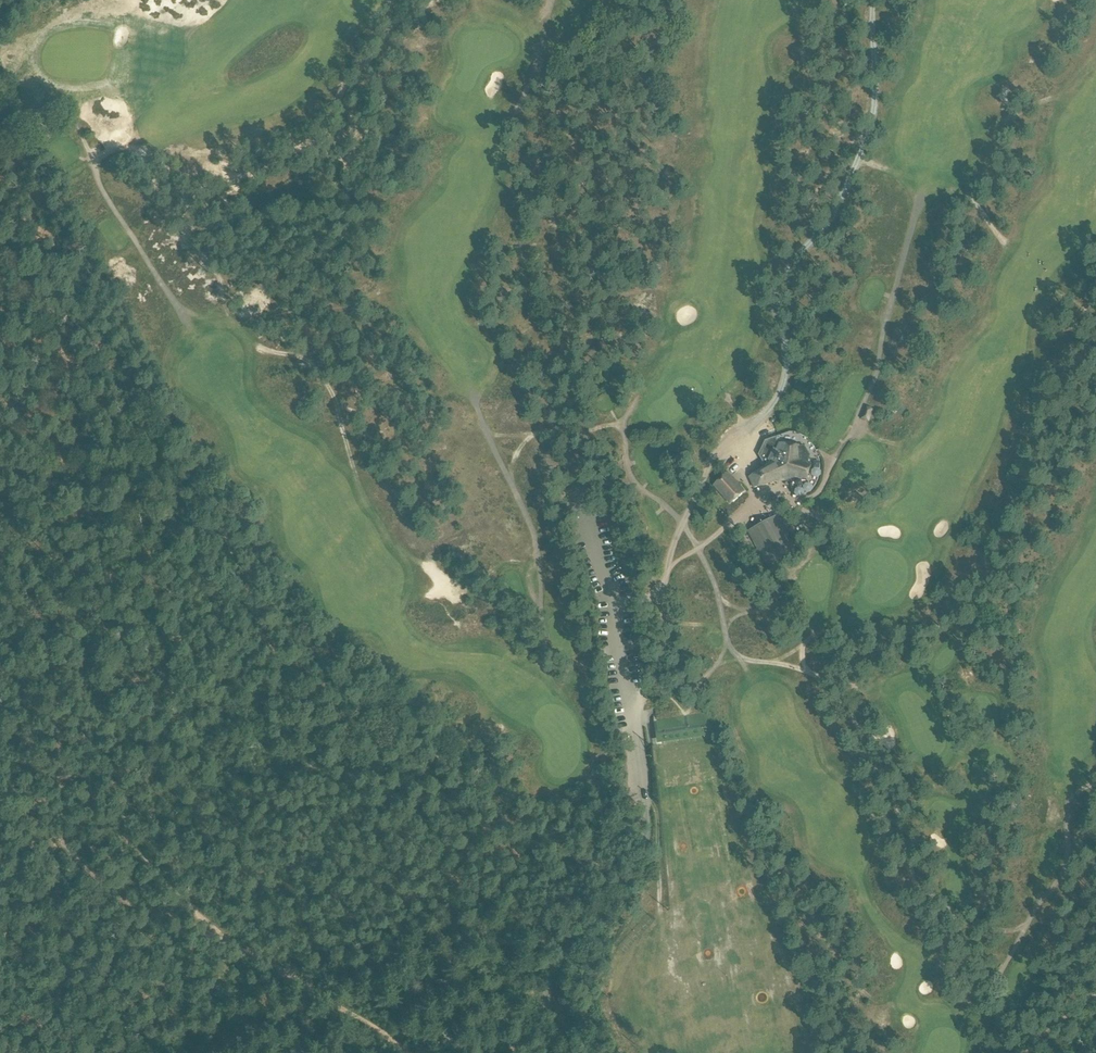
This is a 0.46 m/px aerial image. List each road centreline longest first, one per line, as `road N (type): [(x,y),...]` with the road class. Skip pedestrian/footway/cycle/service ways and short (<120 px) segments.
road 1 (track): [(0,776),(23,810),(115,888),(206,925)]
road 2 (track): [(192,1052),(310,990)]
road 3 (track): [(206,925),(310,990)]

